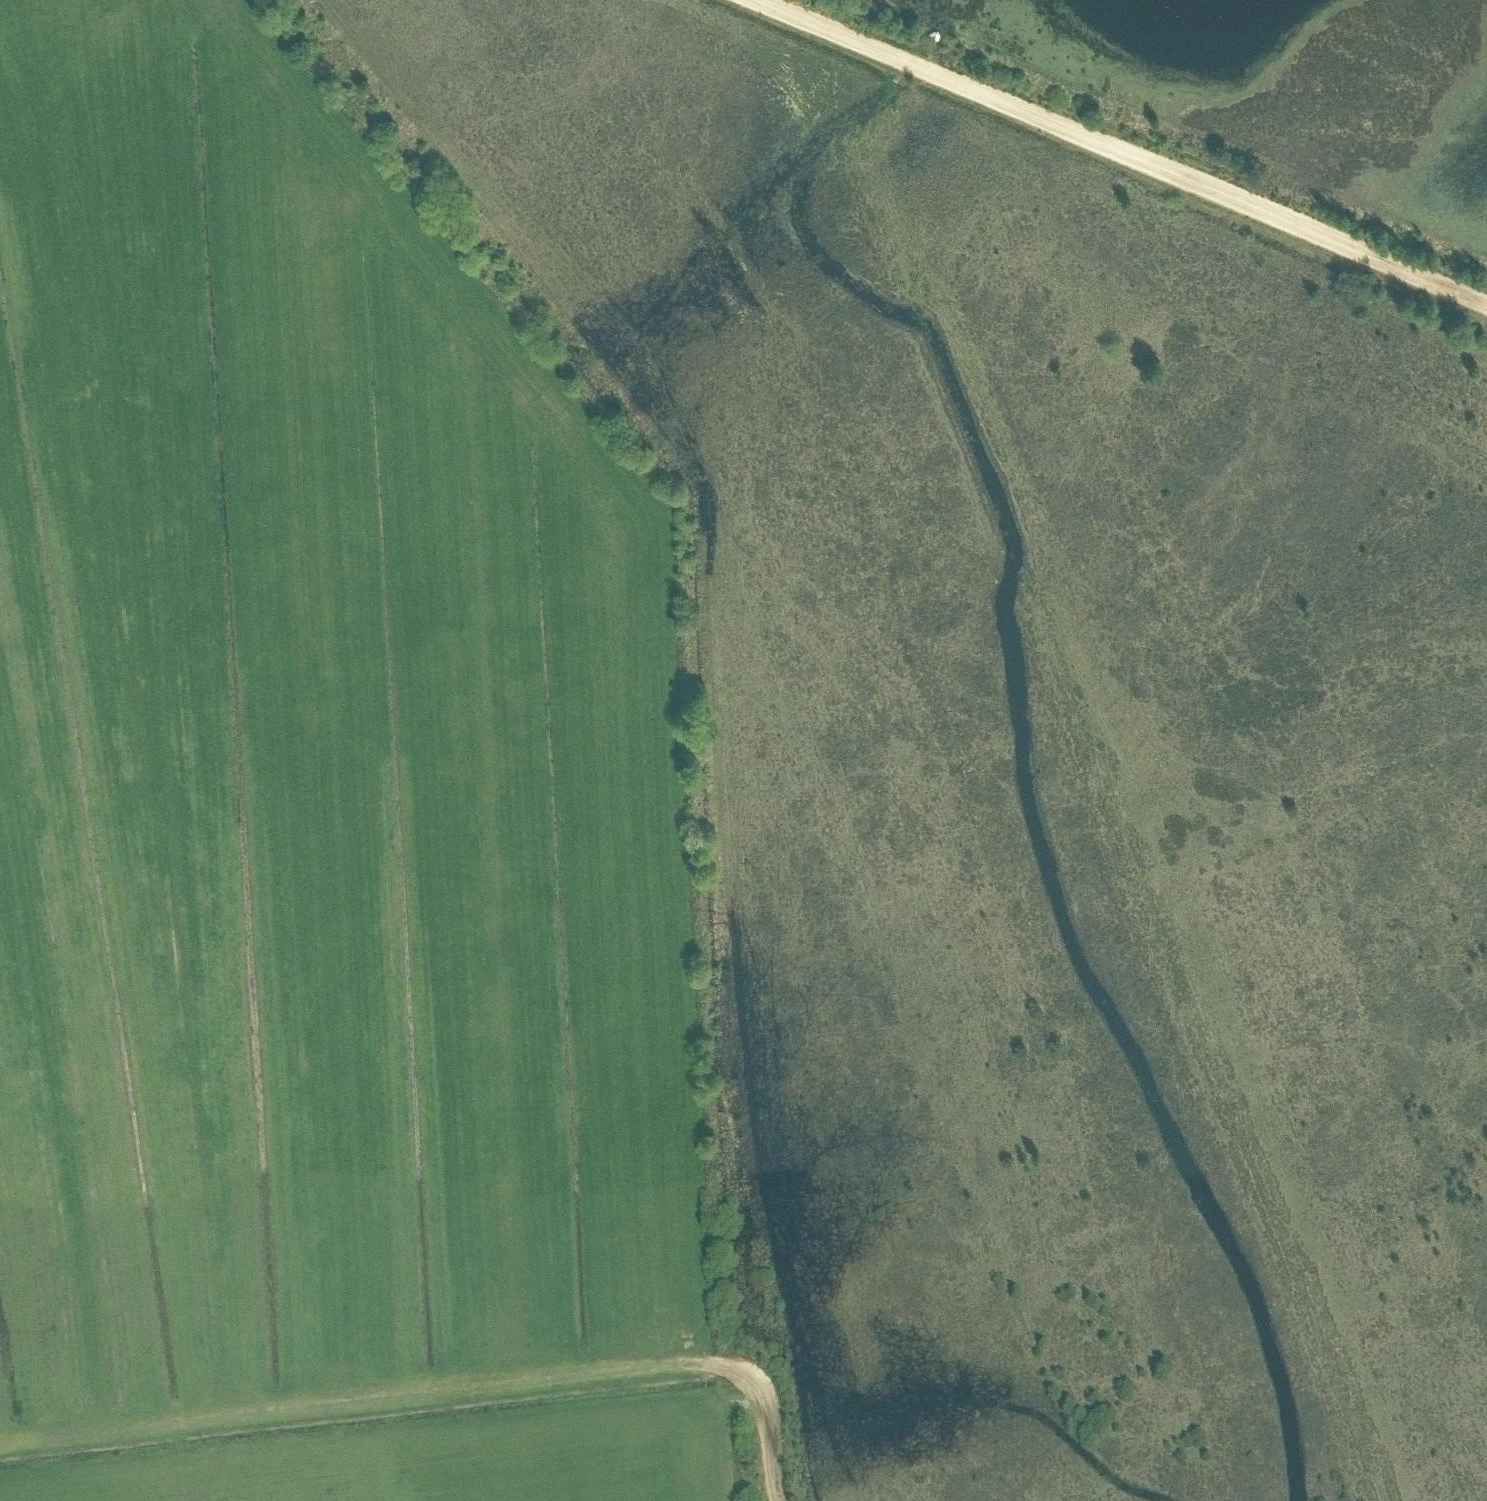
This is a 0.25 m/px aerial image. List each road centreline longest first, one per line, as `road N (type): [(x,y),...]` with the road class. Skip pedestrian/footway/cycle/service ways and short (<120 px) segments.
road 1 (track): [(760,0),(1486,301)]
road 2 (track): [(776,1500),(757,1390),(722,1372)]

